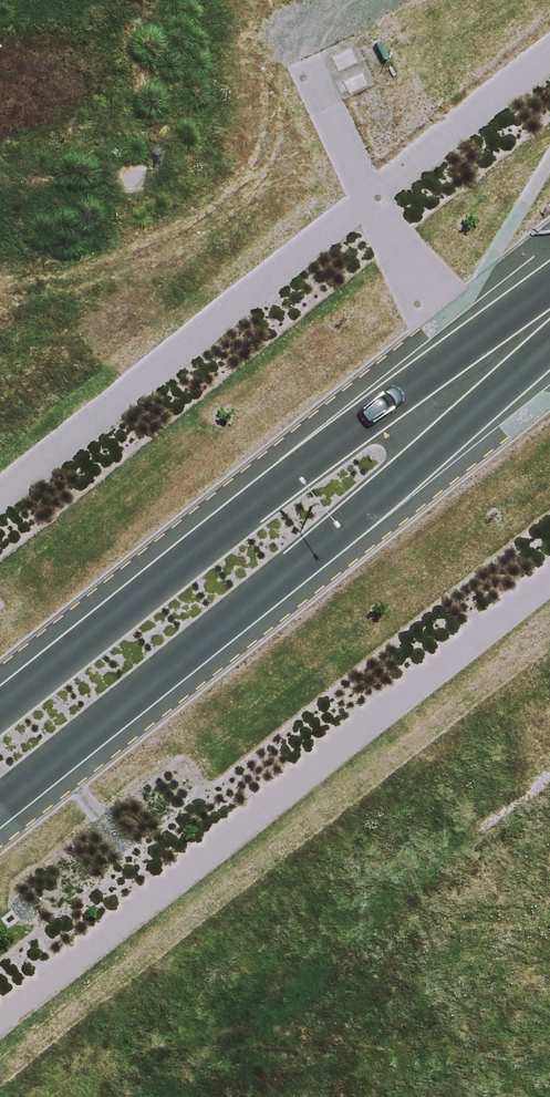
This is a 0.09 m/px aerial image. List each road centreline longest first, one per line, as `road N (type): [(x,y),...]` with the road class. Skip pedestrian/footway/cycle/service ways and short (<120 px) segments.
road 1 (secondary): [(549,344),(401,486),(0,806)]
road 2 (secondary): [(0,714),(462,342),(549,282)]

